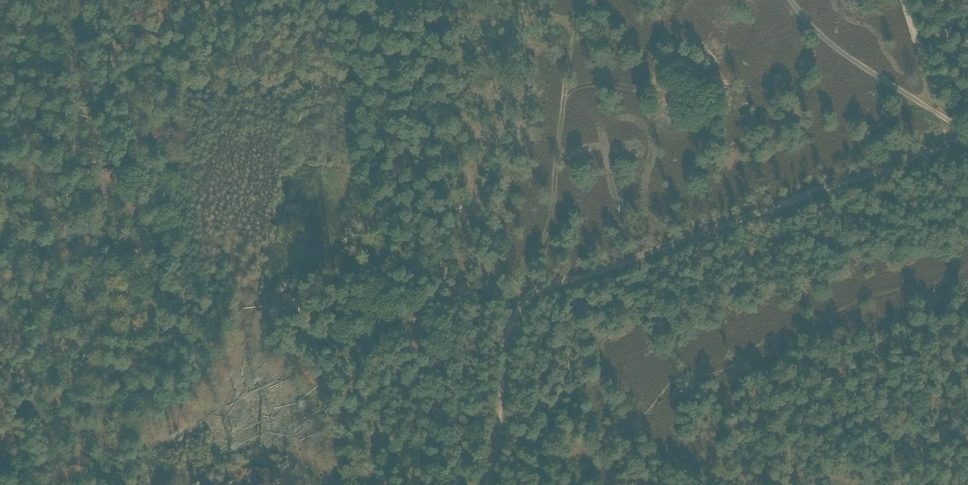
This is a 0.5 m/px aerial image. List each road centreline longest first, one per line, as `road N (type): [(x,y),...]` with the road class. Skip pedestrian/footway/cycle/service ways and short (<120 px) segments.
road 1 (track): [(480,484),(506,339),(529,295),(967,142)]
road 2 (track): [(586,484),(605,441),(640,419),(677,380),(729,369),(783,334),(955,278),(967,265)]
road 3 (track): [(529,295),(553,198),(561,72),(581,0)]

